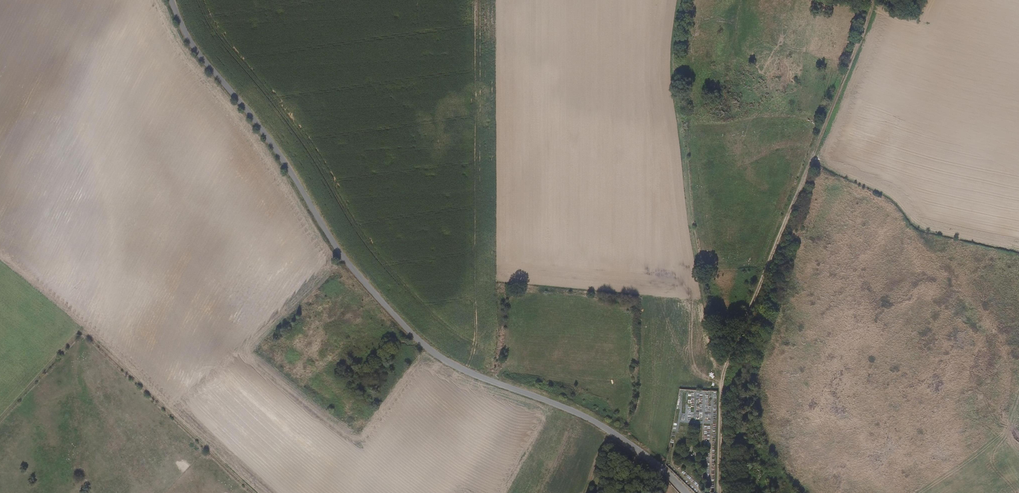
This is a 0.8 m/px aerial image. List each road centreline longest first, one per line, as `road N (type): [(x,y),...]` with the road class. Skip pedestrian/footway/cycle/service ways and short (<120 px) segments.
road 1 (unclassified): [(685,492),(613,432),(464,370),(417,339),(345,260),(265,131),(186,34),(172,0)]
road 2 (track): [(870,6),(722,374),(719,492)]
road 3 (track): [(722,374),(690,236),(674,95)]

